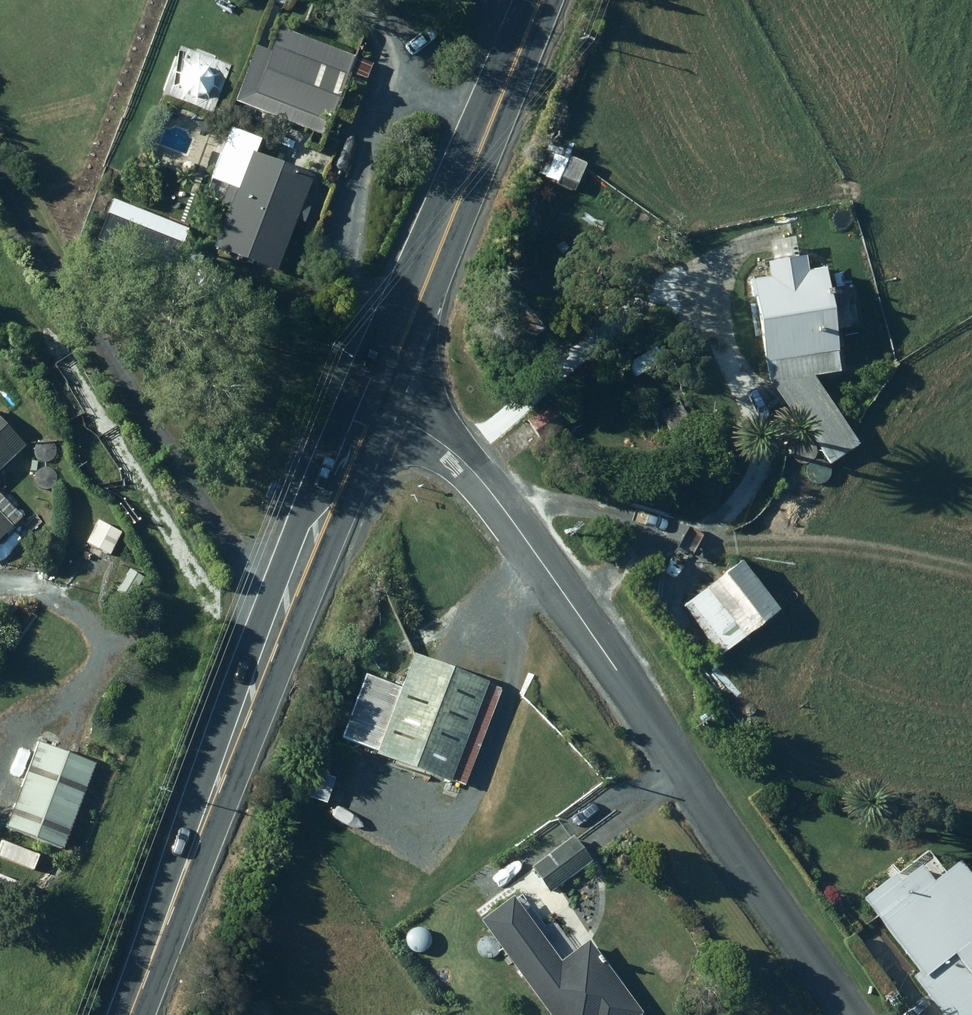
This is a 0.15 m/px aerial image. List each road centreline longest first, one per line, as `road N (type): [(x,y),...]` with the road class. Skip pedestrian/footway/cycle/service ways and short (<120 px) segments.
road 1 (unclassified): [(377,408),(429,434),(502,506),(861,1014)]
road 2 (secondary): [(377,408),(133,1014)]
road 3 (secondary): [(539,0),(377,408)]

